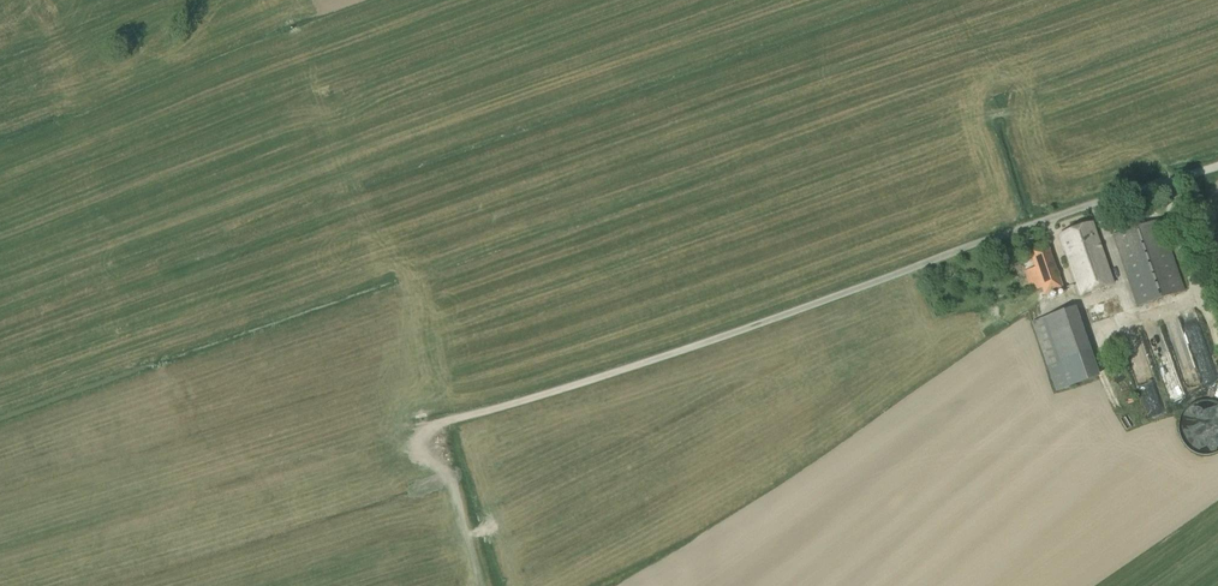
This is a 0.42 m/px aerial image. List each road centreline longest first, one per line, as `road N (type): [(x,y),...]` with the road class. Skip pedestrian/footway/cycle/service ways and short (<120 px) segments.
road 1 (track): [(423,432),(1165,182)]
road 2 (track): [(163,487),(342,440),(423,432),(423,453),(448,472),(482,585)]
road 3 (track): [(1217,352),(1201,296),(1135,318),(1096,204)]

